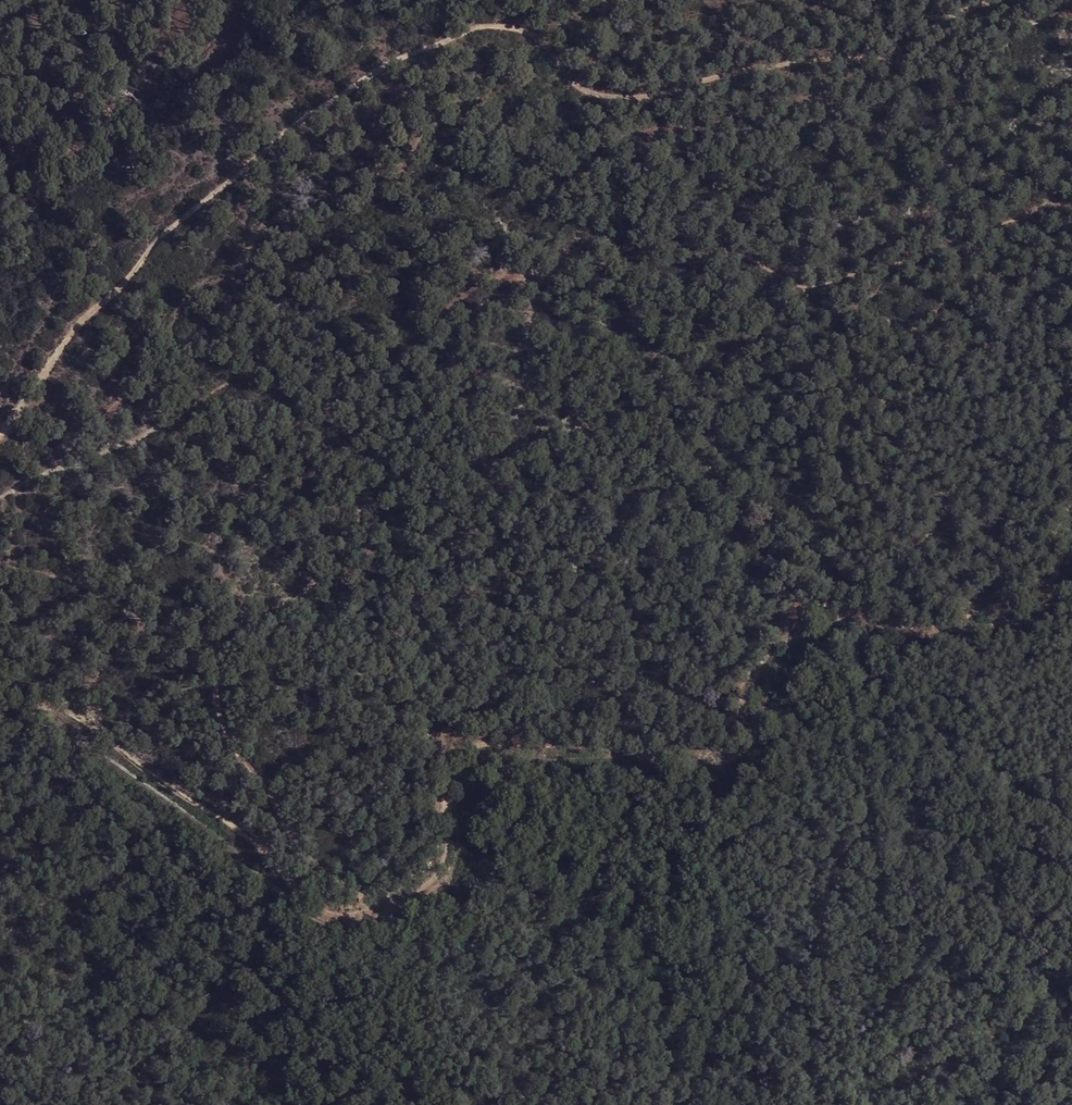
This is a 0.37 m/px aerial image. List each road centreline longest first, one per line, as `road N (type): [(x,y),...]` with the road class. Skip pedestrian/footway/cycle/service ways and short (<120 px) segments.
road 1 (track): [(1071,510),(1056,543),(1012,595),(938,628),(888,623),(847,604),(783,618),(760,647),(746,697),(704,743),(504,745),(460,763),(446,794),(449,855),(397,906),(378,904),(303,859),(239,762),(218,664),(197,638),(25,571),(0,570)]

